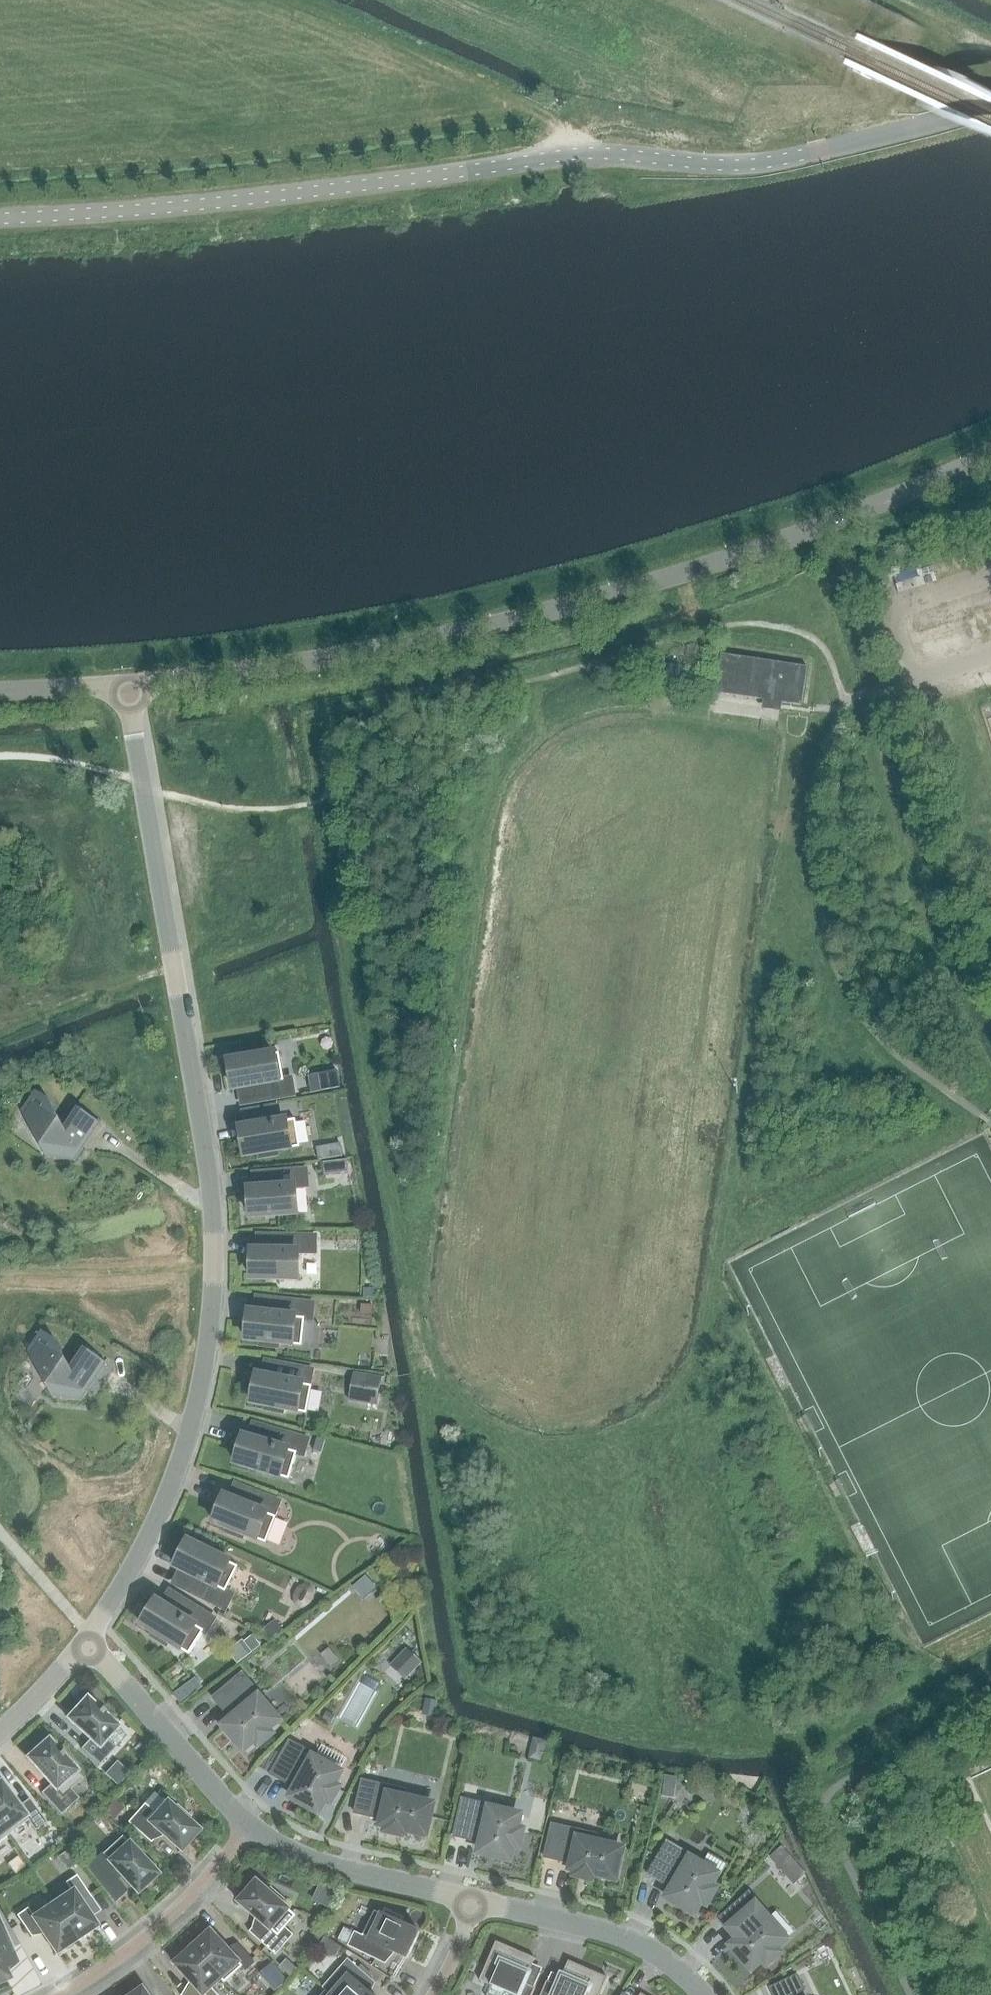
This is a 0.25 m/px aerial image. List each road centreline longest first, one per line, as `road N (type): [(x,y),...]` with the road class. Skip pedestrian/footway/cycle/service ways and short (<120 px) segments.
road 1 (tertiary): [(990,106),(763,164),(566,152),(273,196),(0,217)]
road 2 (residential): [(92,1637),(156,1521),(198,1396),(211,1311),(208,1155),(130,686)]
road 3 (tertiary): [(990,455),(636,585),(380,644),(130,686)]
road 4 (residential): [(469,1901),(637,1943),(677,1968),(695,1994)]
road 5 (residential): [(92,1637),(248,1829)]
road 6 (residential): [(248,1829),(140,1954),(72,1994)]
road 7 (residential): [(248,1829),(297,1859),(469,1901)]
road 8 (residential): [(0,1730),(92,1637)]
road 9 (tertiary): [(130,686),(0,689)]

